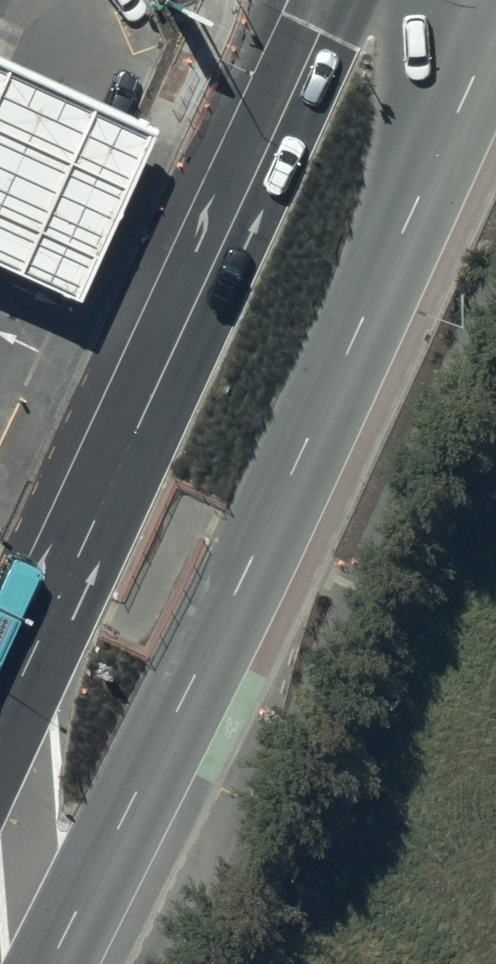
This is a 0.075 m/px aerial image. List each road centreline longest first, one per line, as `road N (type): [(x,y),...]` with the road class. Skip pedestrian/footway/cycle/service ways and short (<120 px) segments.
road 1 (primary): [(495,12),(259,550),(49,963)]
road 2 (primary): [(0,723),(336,0)]

